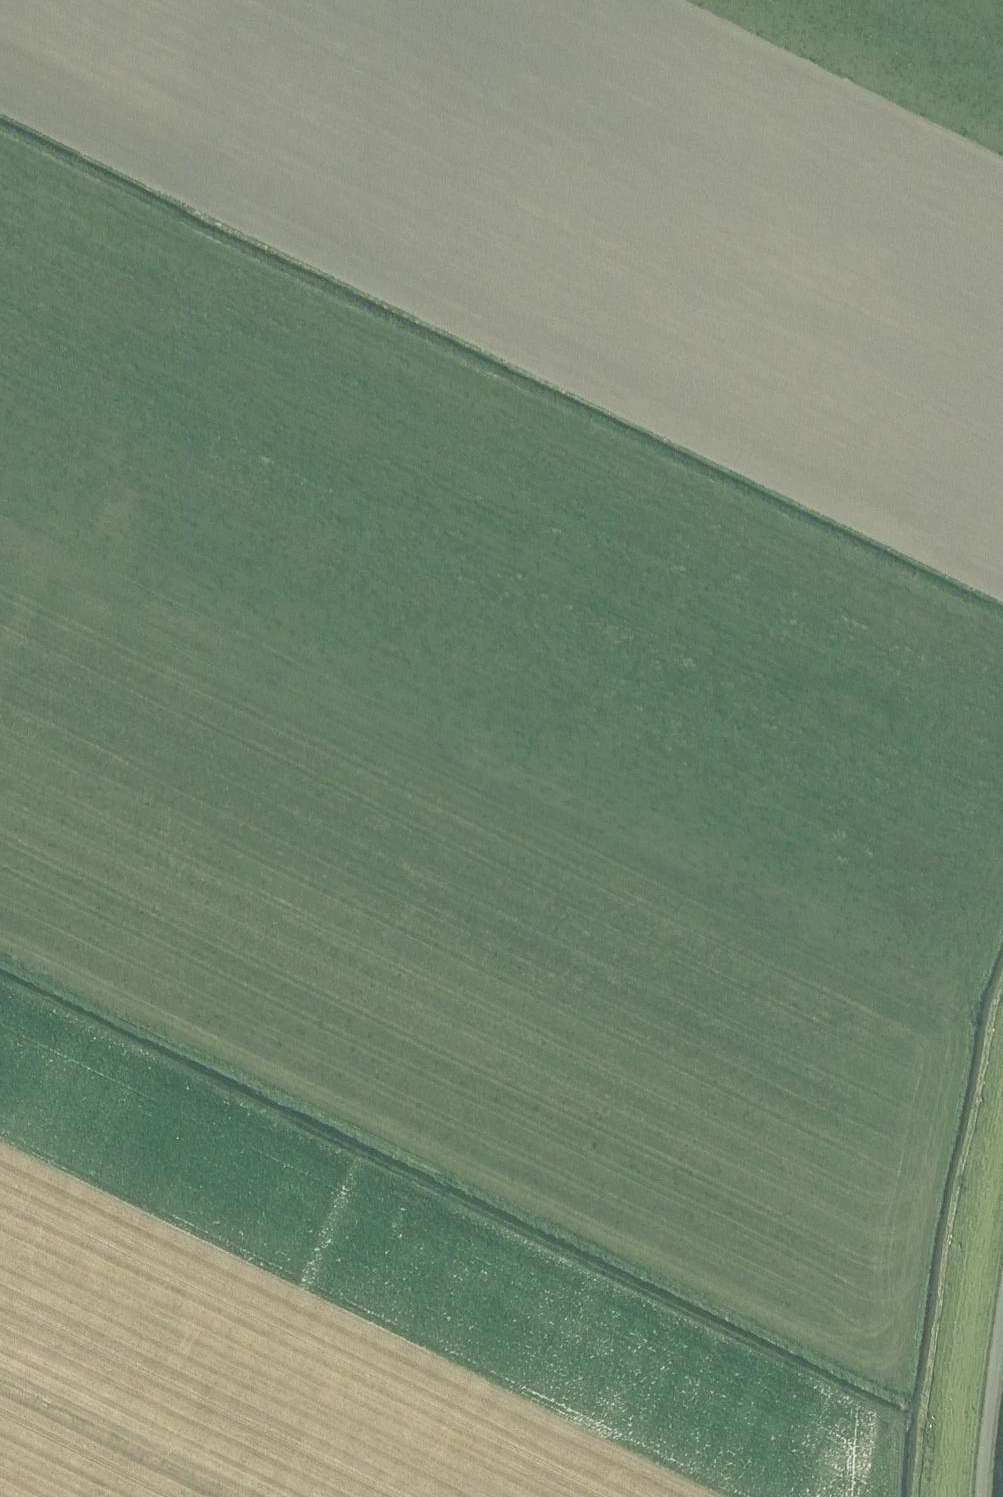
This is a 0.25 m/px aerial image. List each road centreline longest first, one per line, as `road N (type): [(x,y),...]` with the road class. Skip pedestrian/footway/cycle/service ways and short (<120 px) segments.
road 1 (unclassified): [(980,1496),(1002,1318)]

